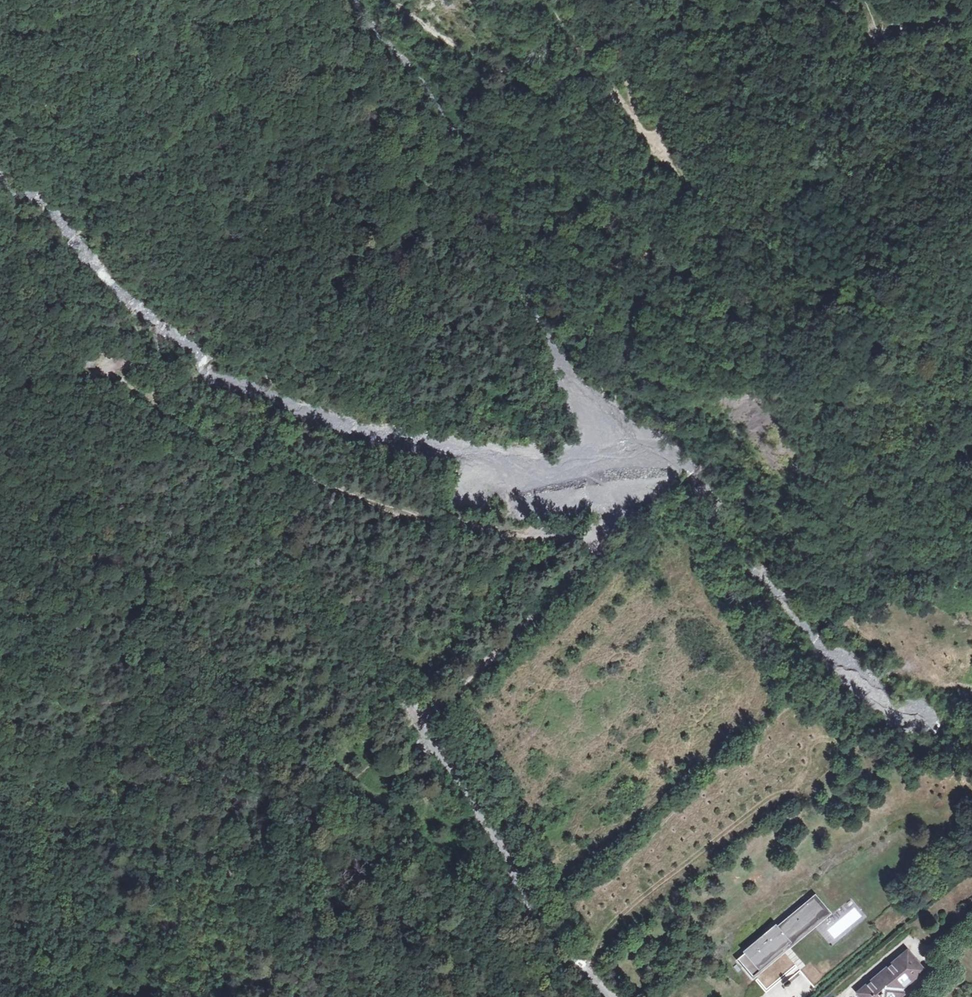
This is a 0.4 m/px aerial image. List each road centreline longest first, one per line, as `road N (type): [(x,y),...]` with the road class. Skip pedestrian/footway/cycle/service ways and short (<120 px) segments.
road 1 (track): [(119,361),(154,384),(195,432),(225,452),(392,508),(601,538),(591,506)]
road 2 (track): [(619,100),(651,141),(677,52),(709,24),(752,28),(826,54),(971,12)]
road 3 (track): [(414,713),(497,839),(530,915),(610,996)]
road 4 (track): [(601,538),(501,647),(414,710)]
road 5 (track): [(0,400),(50,371),(119,361)]

